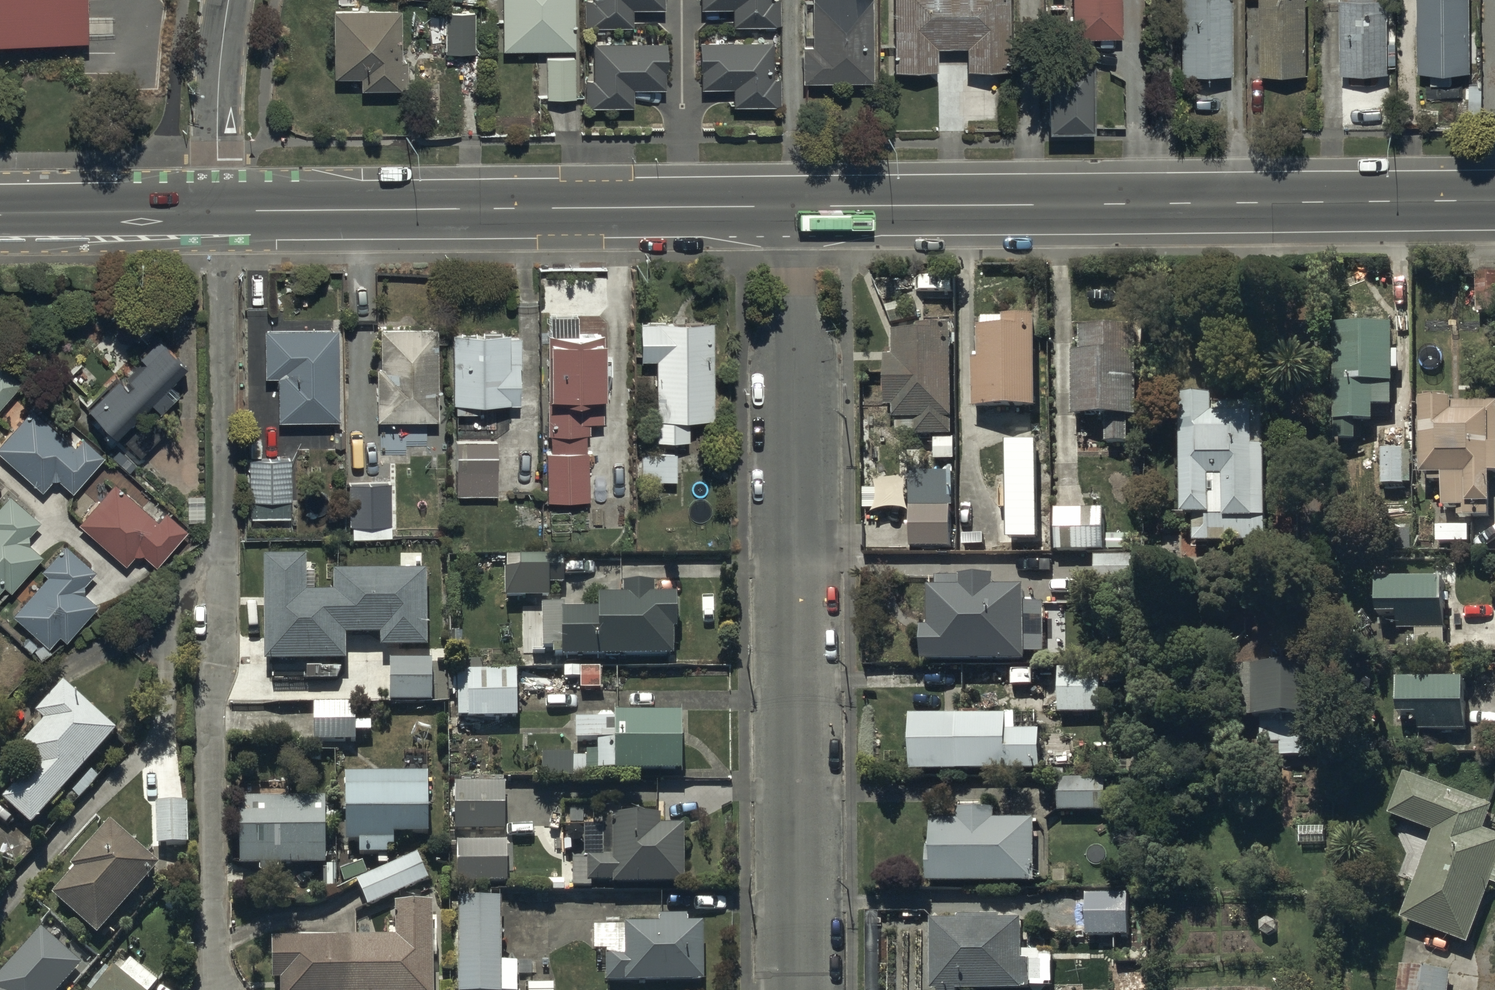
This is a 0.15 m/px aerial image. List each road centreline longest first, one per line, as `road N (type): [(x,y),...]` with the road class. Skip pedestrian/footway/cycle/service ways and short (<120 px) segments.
road 1 (residential): [(801,989),(798,207)]
road 2 (residential): [(217,989),(208,706),(223,565),(222,212)]
road 3 (secondary): [(1494,200),(798,207)]
road 4 (secondary): [(798,207),(222,212)]
road 5 (secondary): [(222,212),(0,214)]
road 6 (residential): [(222,212),(217,115),(227,0)]

